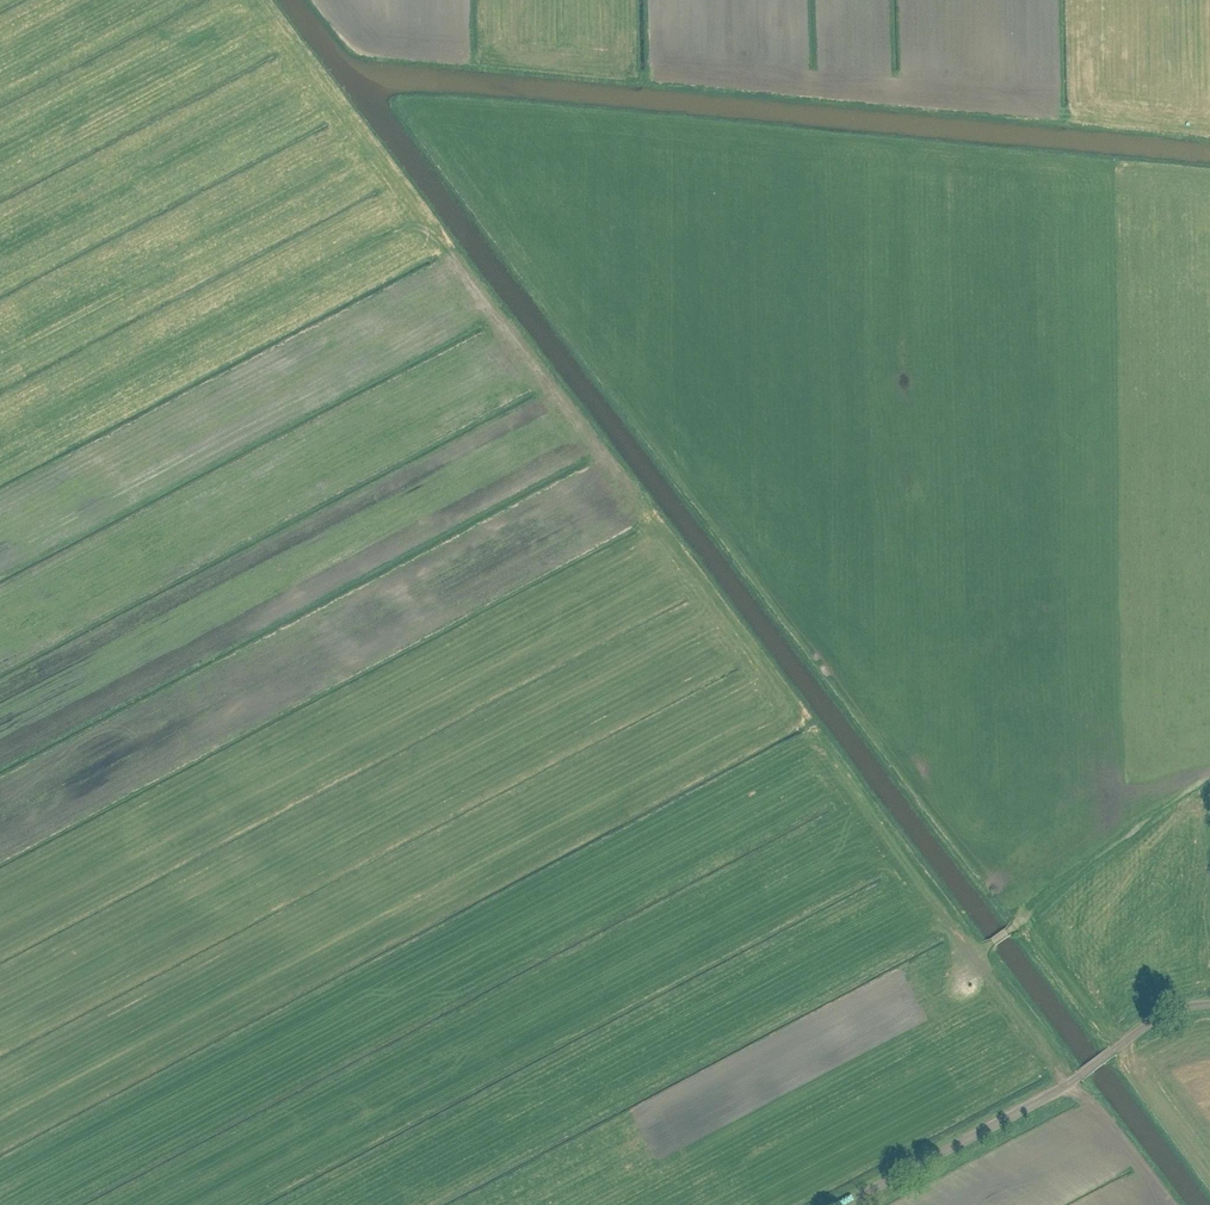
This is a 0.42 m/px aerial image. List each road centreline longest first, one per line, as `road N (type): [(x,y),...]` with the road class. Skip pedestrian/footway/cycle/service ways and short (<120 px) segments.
road 1 (unclassified): [(829,1204),(1071,1076),(1148,1019),(1188,1003),(1209,1005)]

